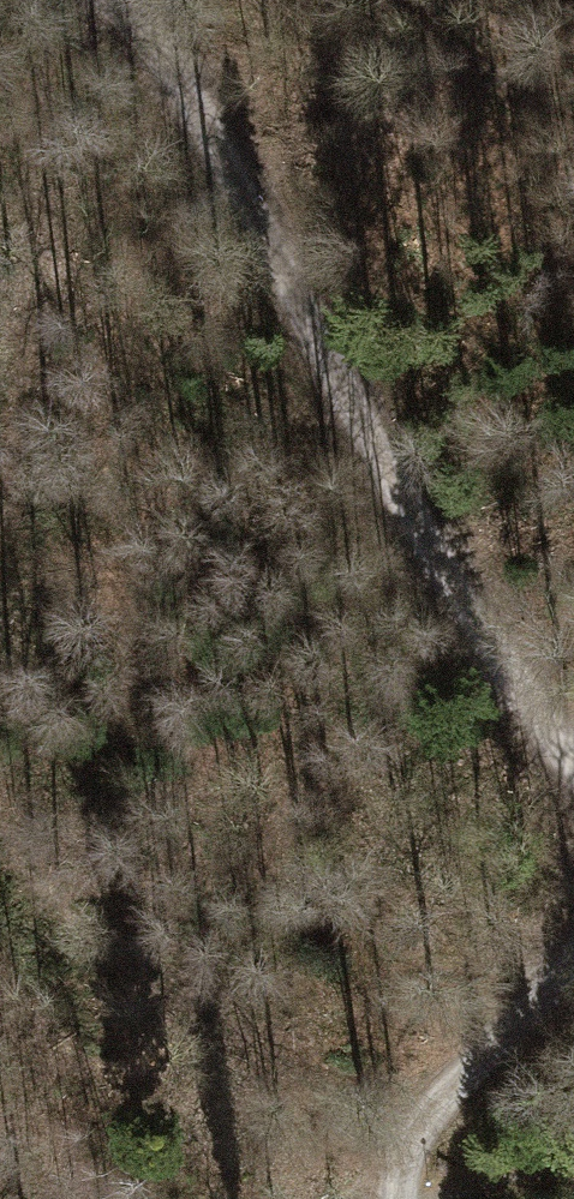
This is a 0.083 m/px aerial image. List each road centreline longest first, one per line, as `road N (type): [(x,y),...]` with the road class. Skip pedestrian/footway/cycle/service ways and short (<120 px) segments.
road 1 (track): [(130,0),(303,310),(573,757)]
road 2 (track): [(573,960),(412,1147),(403,1198)]
road 3 (track): [(346,0),(573,150)]

